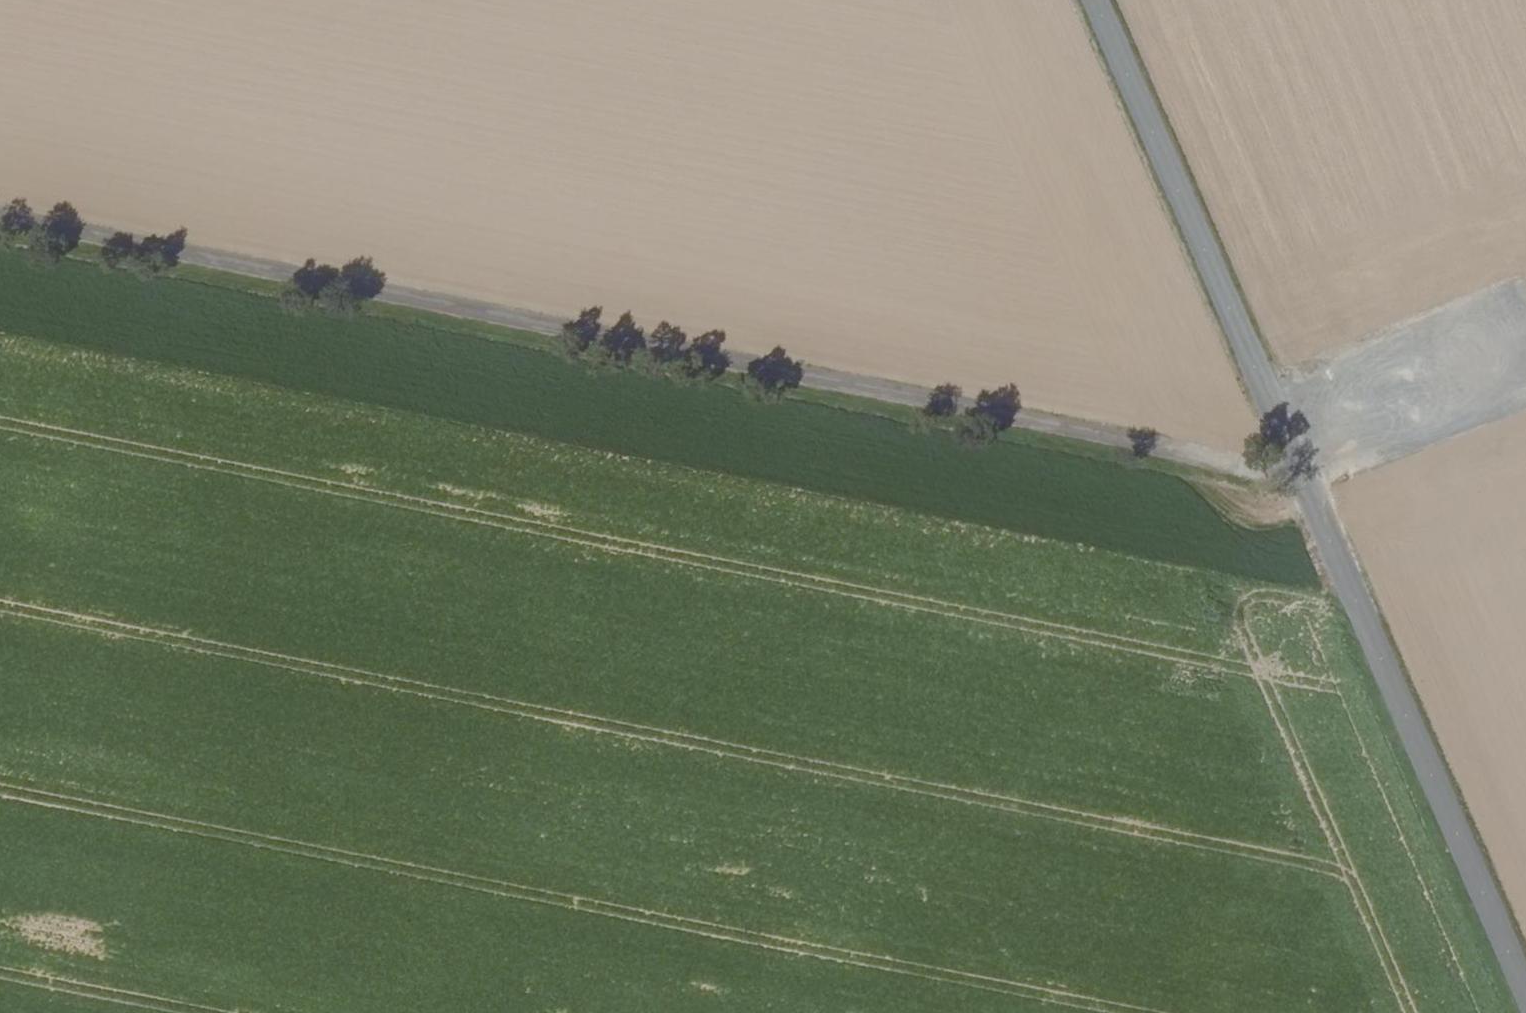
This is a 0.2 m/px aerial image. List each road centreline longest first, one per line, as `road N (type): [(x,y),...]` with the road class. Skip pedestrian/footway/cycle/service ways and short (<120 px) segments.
road 1 (track): [(0,217),(1303,478),(1525,391)]
road 2 (secondary): [(1094,0),(1525,1006)]

